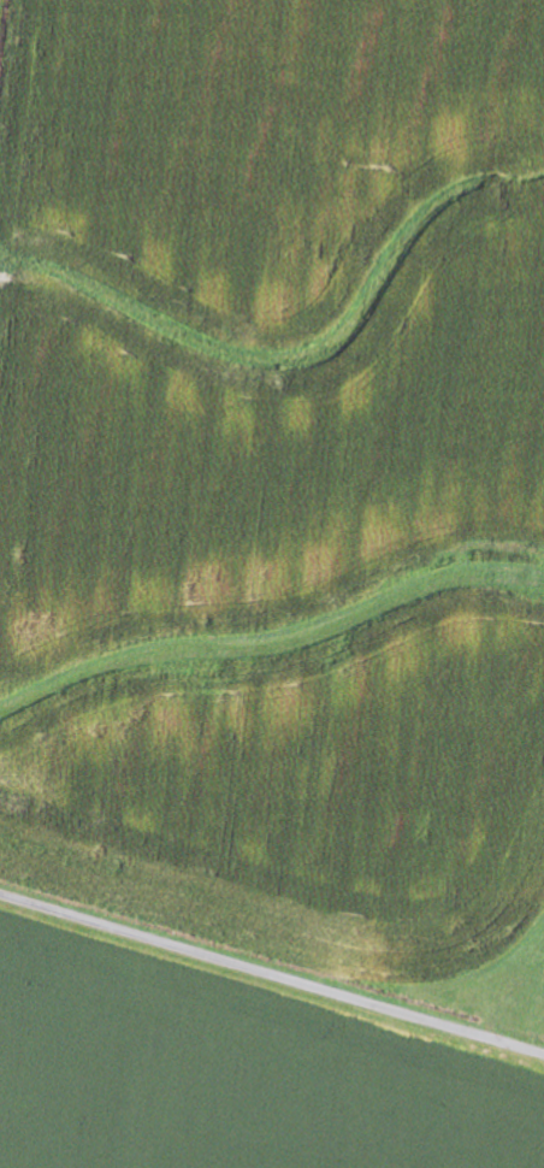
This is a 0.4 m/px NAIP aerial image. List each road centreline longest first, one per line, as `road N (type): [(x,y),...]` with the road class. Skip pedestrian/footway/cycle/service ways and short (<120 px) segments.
road 1 (residential): [(543,1053),(0,893)]

